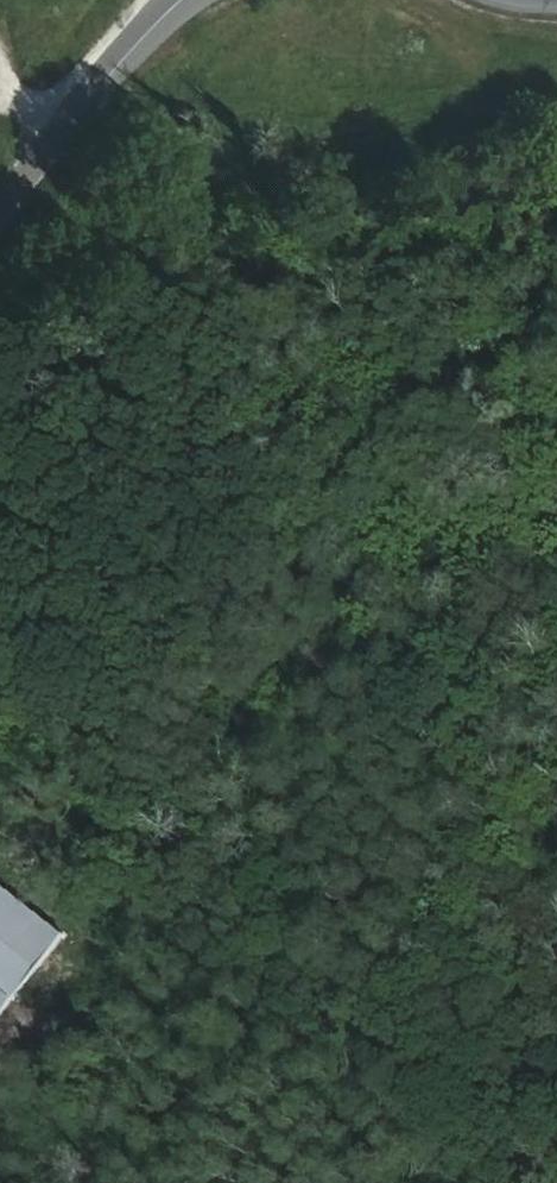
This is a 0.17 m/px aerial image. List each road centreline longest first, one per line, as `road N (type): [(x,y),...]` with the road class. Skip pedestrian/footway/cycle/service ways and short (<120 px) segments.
road 1 (unclassified): [(180,0),(0,215)]

